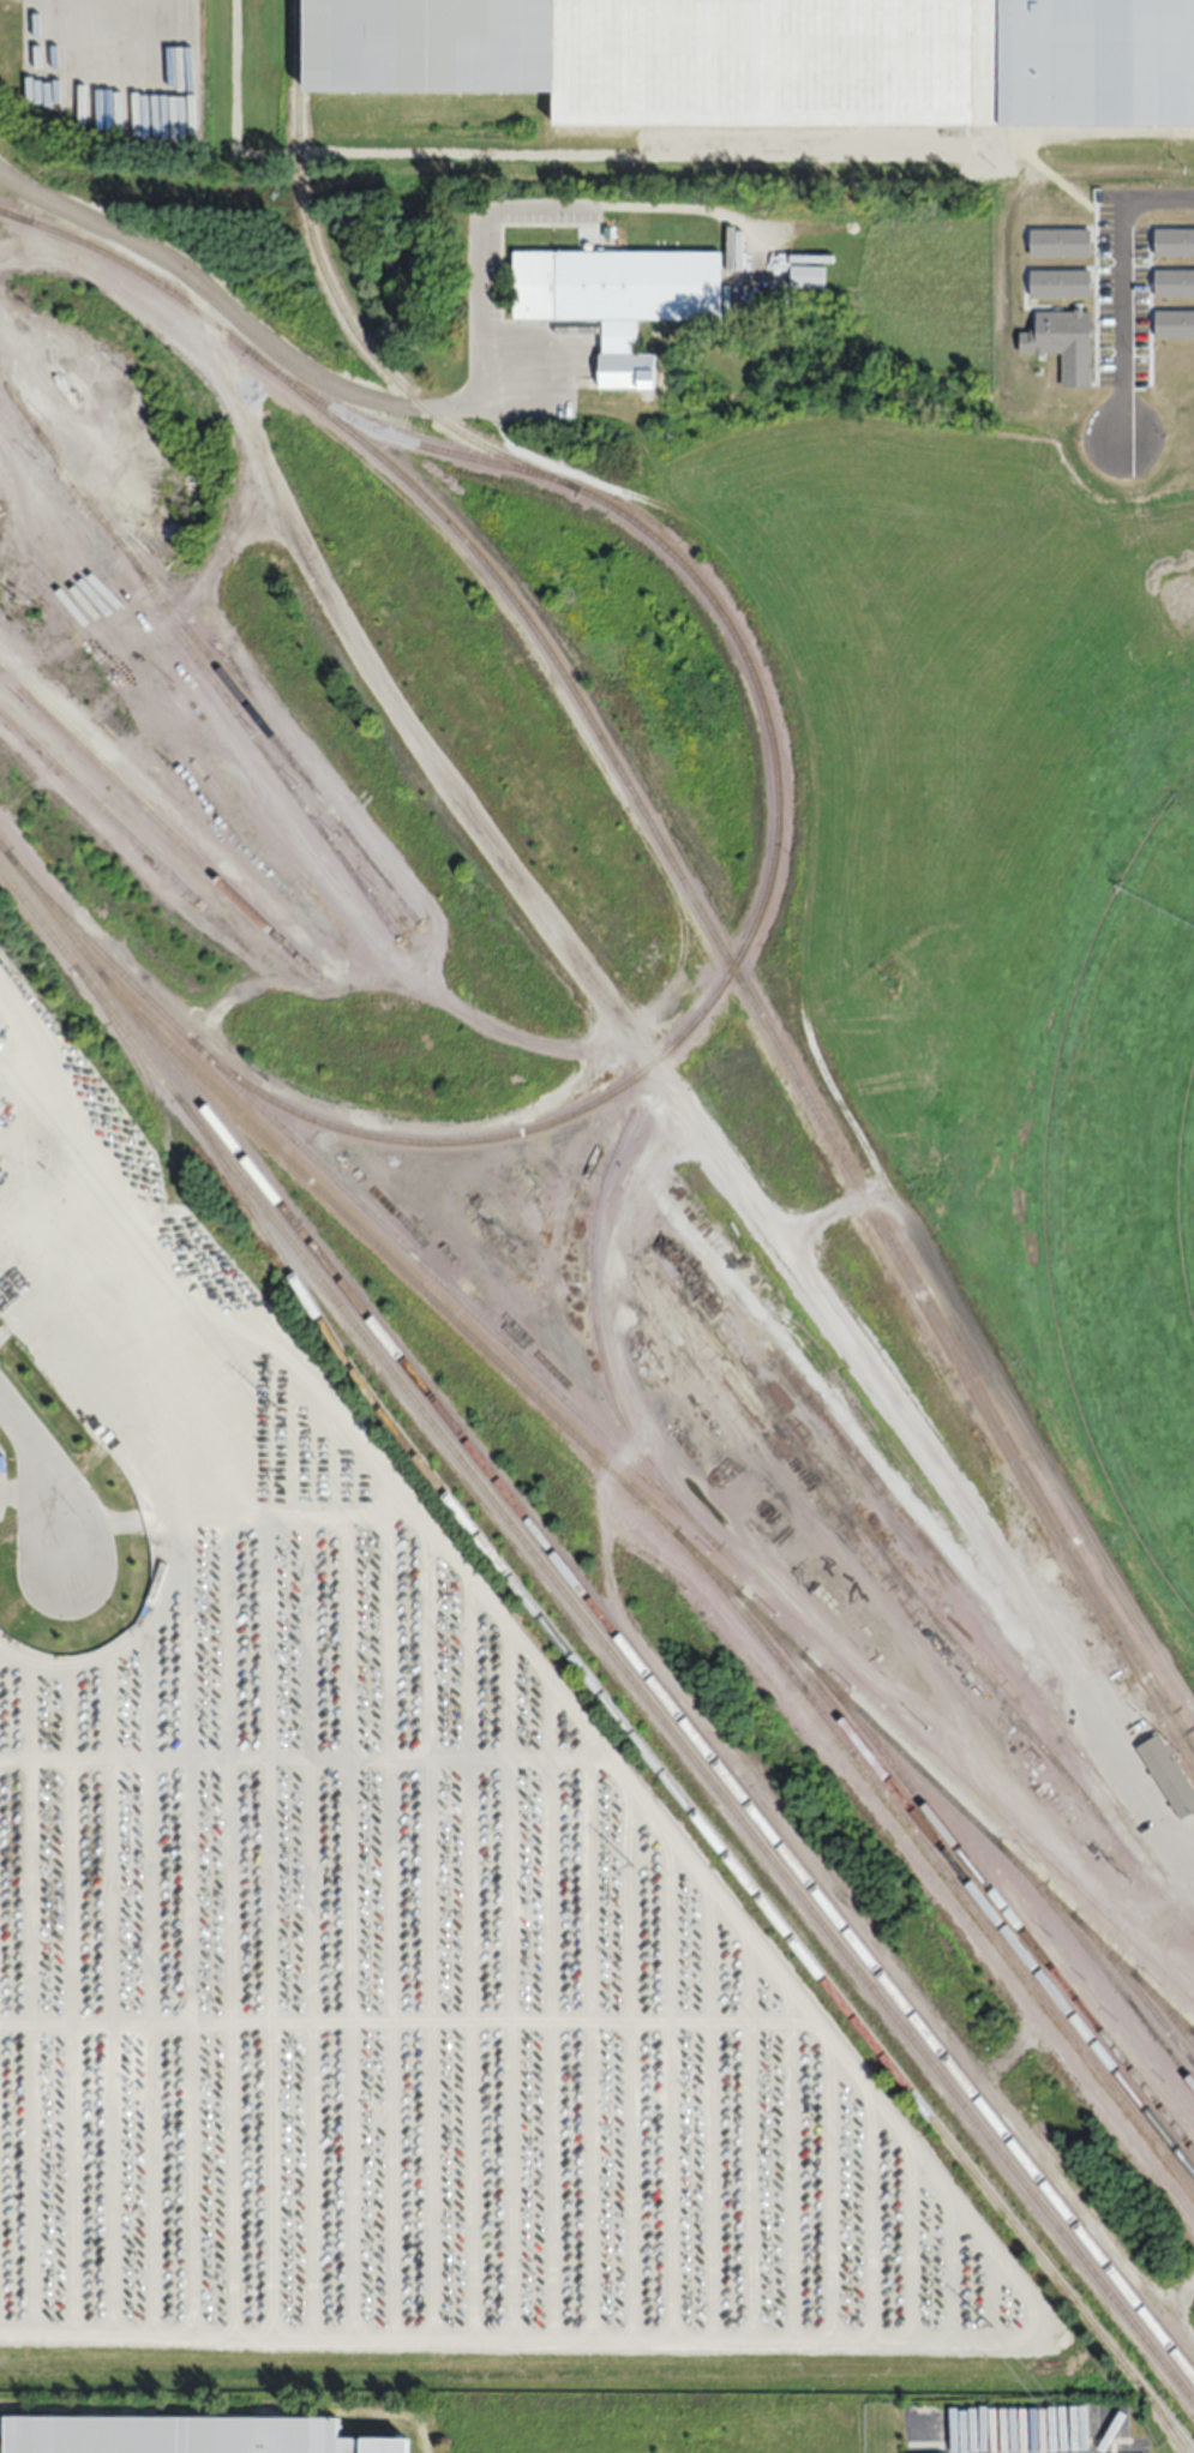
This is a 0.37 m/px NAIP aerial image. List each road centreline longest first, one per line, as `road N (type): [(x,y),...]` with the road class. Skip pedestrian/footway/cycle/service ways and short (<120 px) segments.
road 1 (residential): [(0,171),(190,271),(286,356),(352,394),(480,408)]
road 2 (residential): [(0,1398),(30,1437),(53,1488),(70,1558)]

